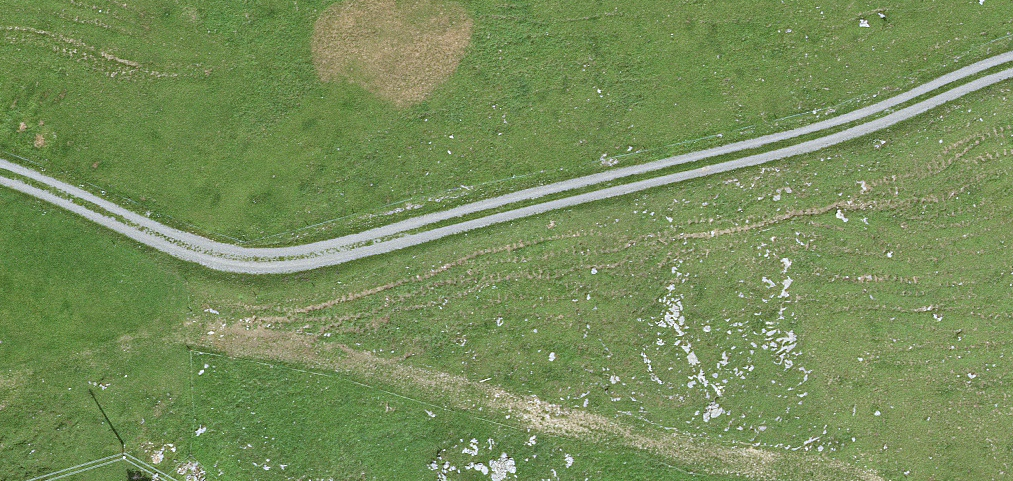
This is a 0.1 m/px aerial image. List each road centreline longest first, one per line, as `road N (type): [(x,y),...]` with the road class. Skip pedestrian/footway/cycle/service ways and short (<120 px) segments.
road 1 (track): [(1012,64),(848,126),(348,252),(223,255),(0,171)]
road 2 (track): [(147,229),(170,307),(219,325),(672,440),(881,480)]

